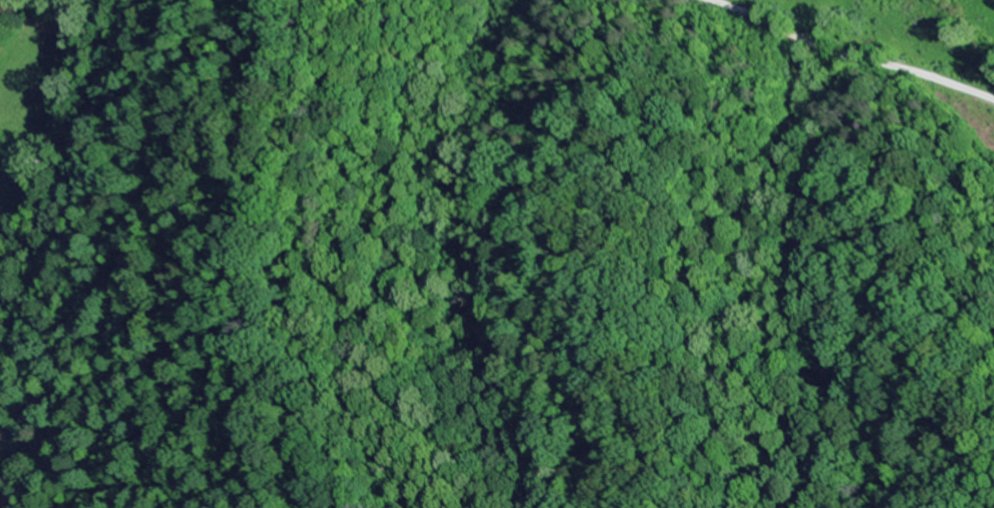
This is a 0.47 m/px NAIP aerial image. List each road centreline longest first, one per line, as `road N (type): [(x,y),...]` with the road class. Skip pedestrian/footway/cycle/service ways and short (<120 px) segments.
road 1 (residential): [(993,101),(920,72),(823,50),(707,0)]

